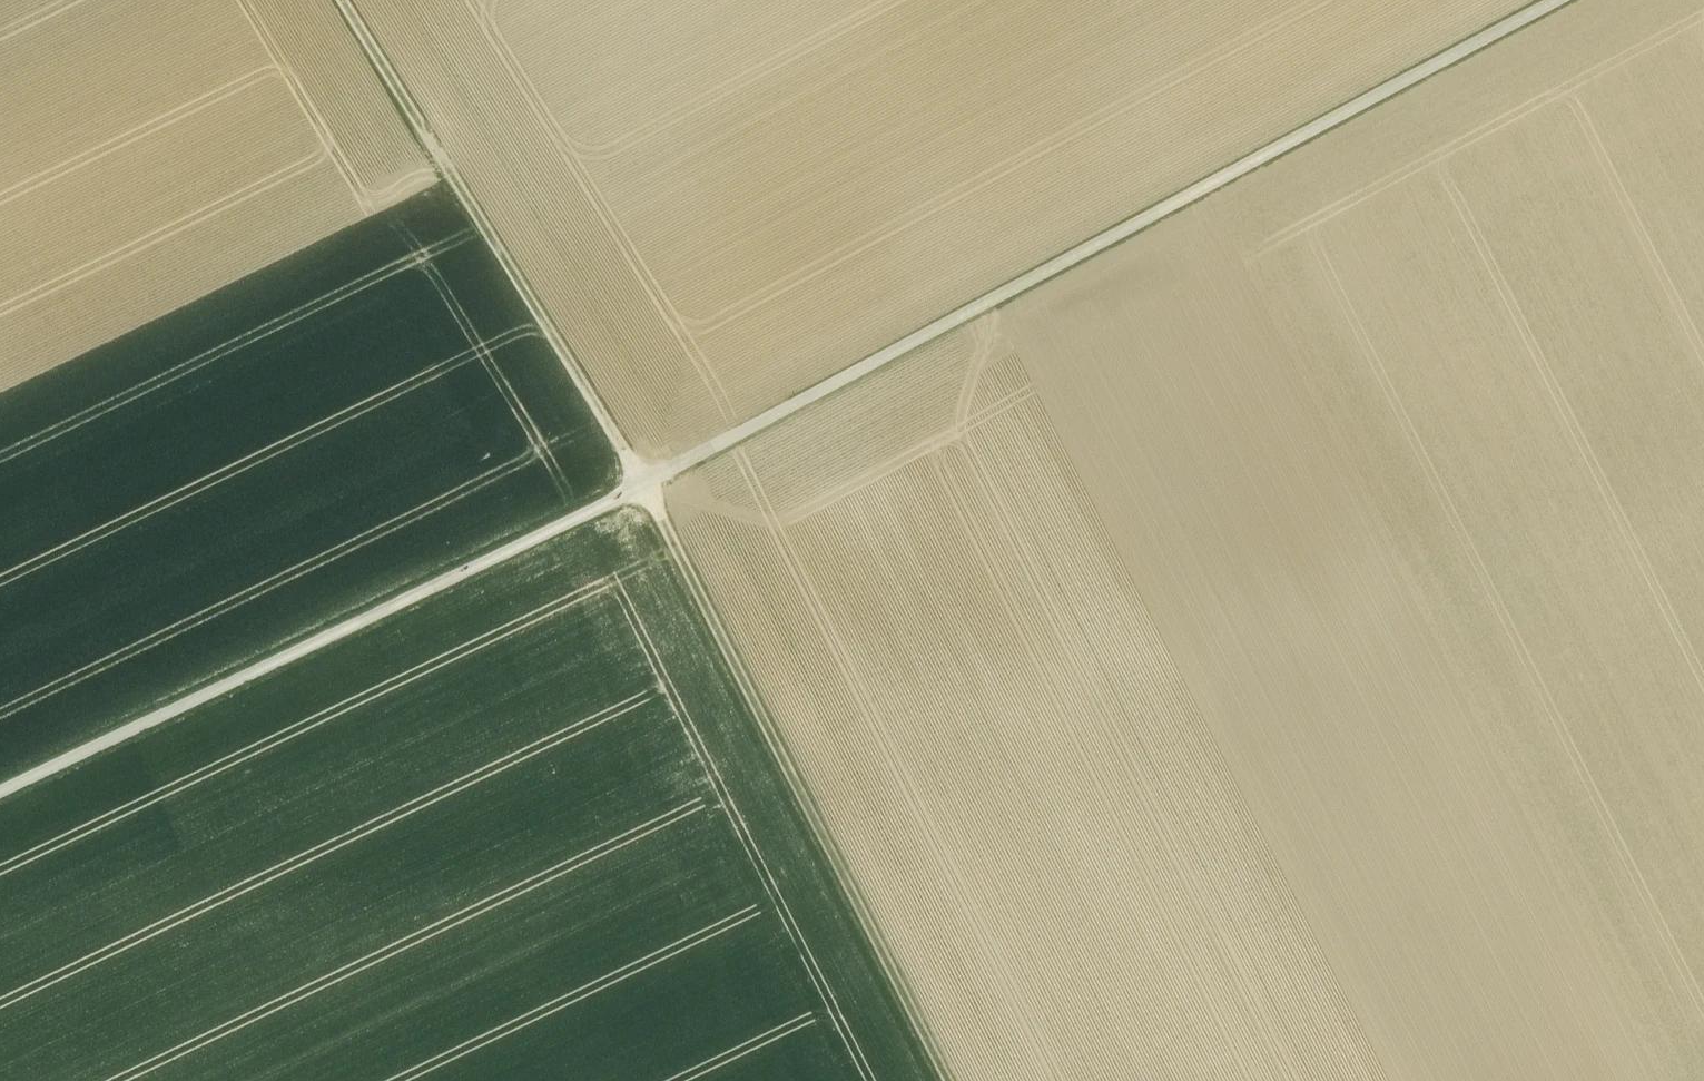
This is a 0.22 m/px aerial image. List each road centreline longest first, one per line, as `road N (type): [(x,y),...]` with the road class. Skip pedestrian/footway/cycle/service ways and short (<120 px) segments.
road 1 (track): [(1555,0),(642,487),(0,793)]
road 2 (track): [(945,1080),(642,487),(343,0)]

